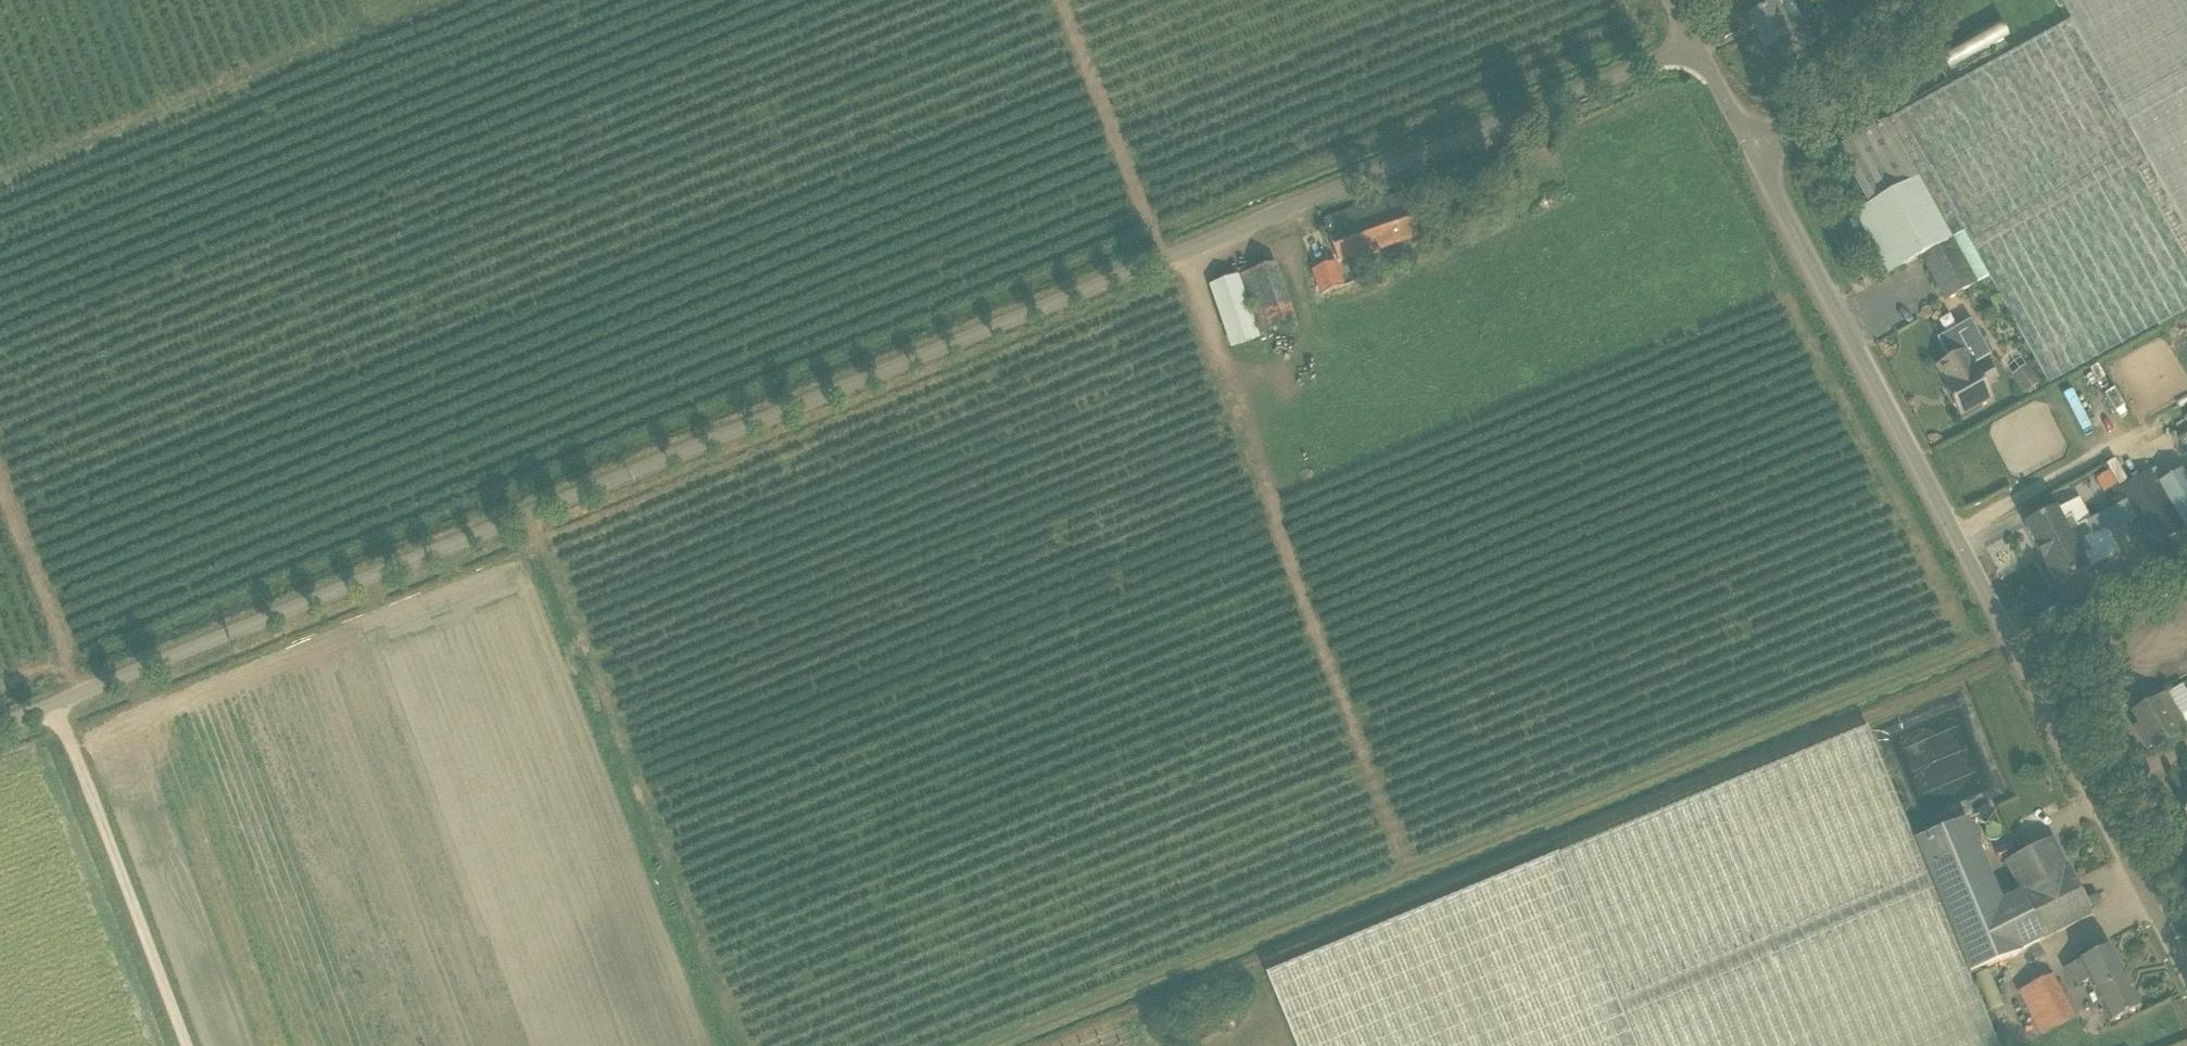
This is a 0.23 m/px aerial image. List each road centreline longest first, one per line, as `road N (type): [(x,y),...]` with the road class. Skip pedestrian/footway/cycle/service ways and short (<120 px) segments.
road 1 (unclassified): [(0,733),(707,451),(1689,33)]
road 2 (unclassified): [(2186,955),(1751,153)]
road 3 (track): [(193,1045),(60,710)]
road 4 (unclassified): [(1751,153),(1892,50),(1911,0)]
road 5 (unclassified): [(1751,153),(1689,33)]

